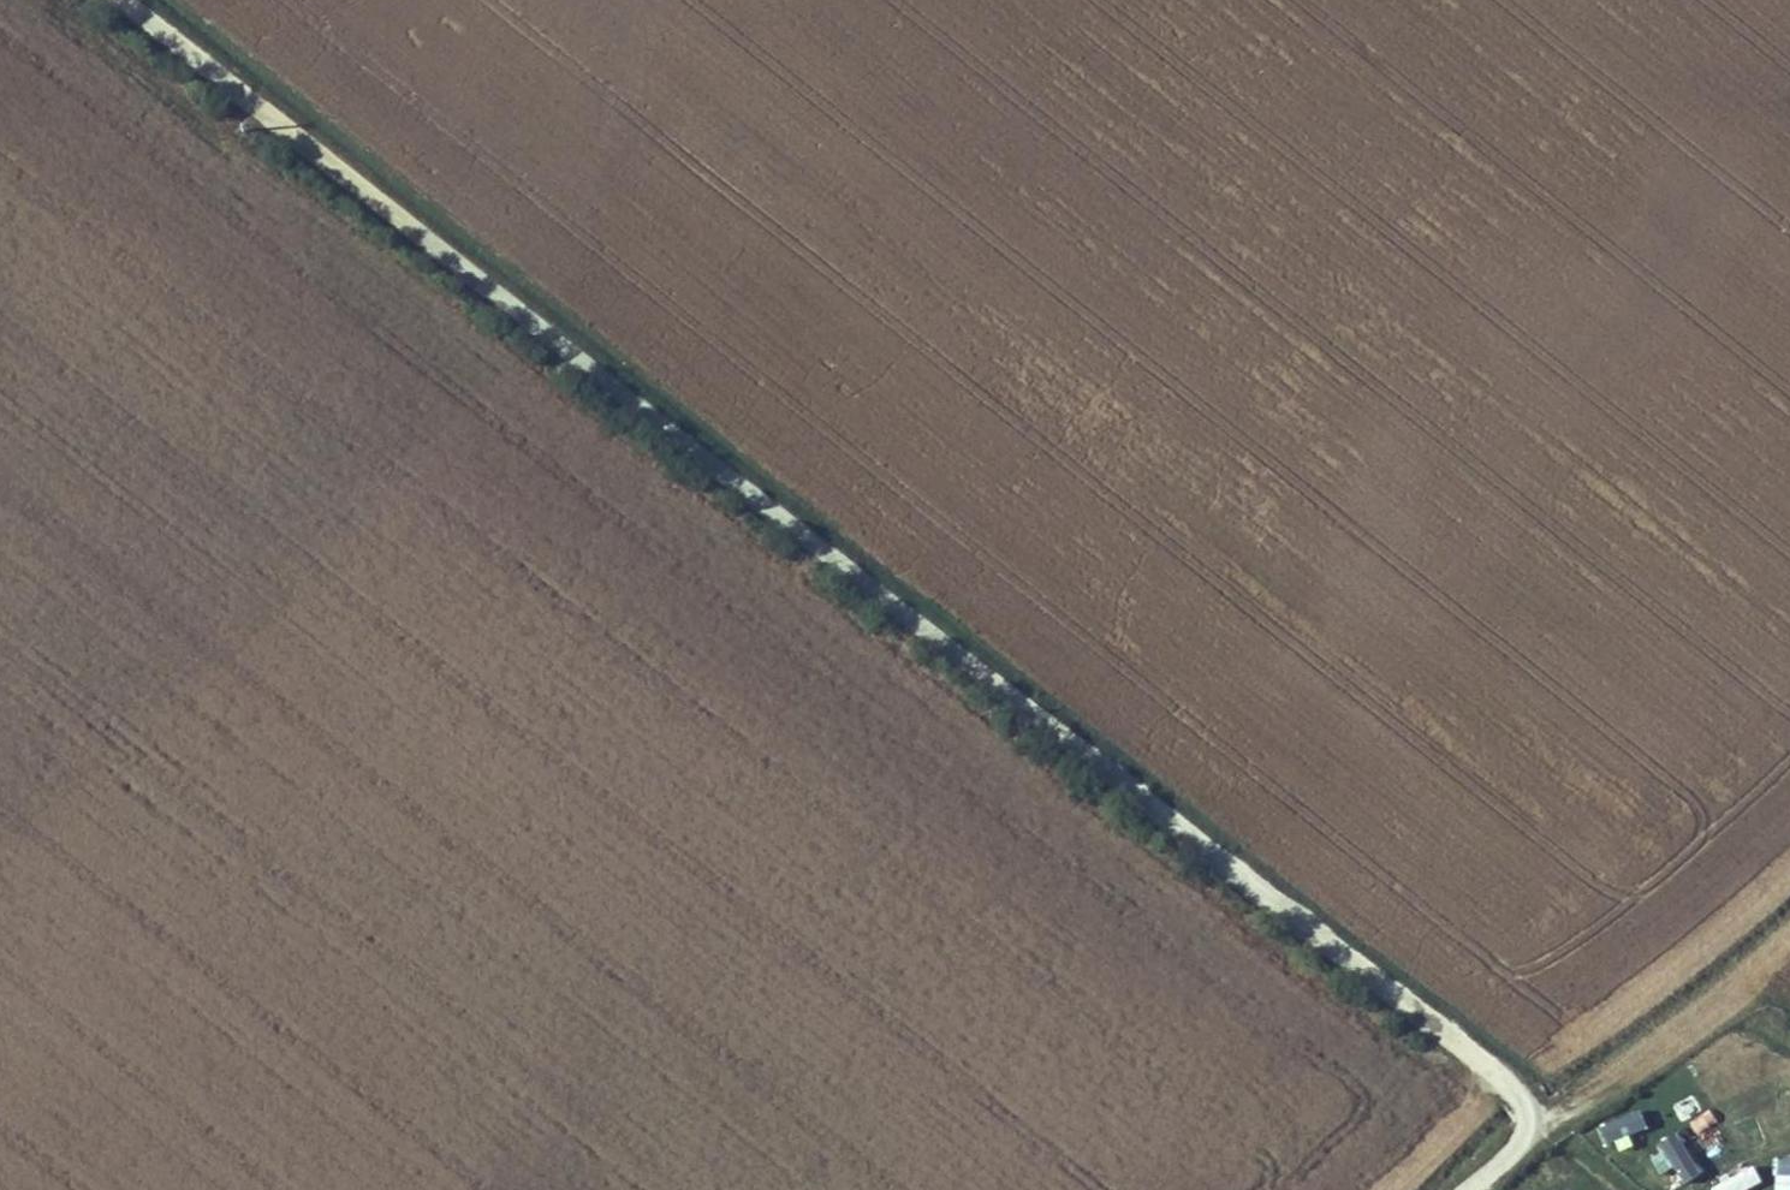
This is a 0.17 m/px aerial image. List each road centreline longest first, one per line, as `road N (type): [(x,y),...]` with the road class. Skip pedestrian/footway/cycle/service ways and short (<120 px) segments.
road 1 (track): [(125,0),(1513,1082)]
road 2 (unclassified): [(1513,1082),(1532,1125),(1520,1147),(1469,1189)]

